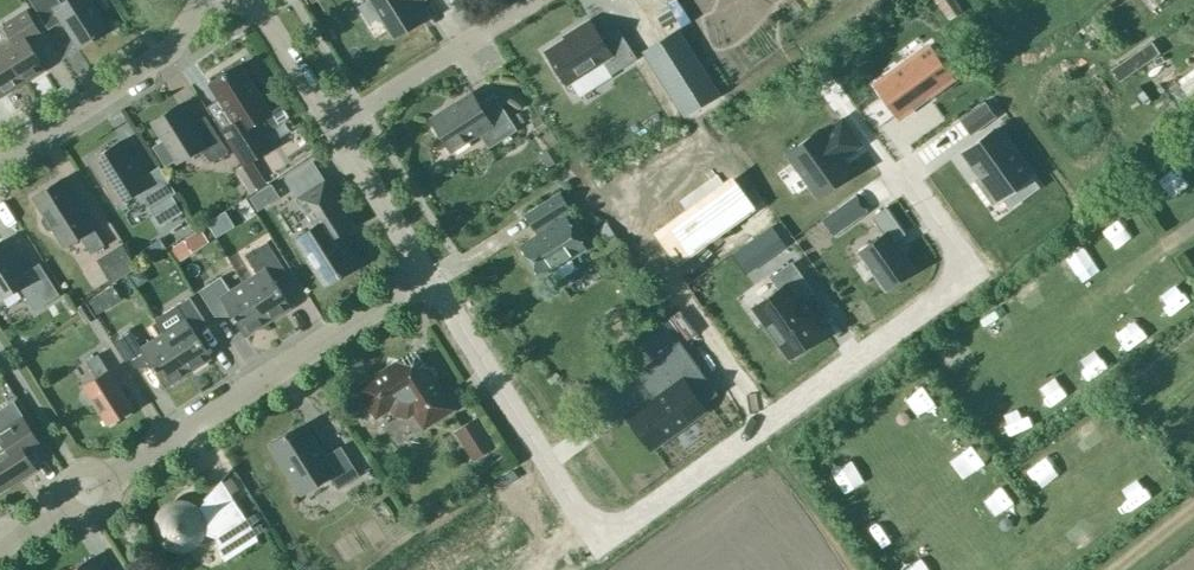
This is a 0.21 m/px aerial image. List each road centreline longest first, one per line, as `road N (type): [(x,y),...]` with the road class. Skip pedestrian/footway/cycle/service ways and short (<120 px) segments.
road 1 (residential): [(902,166),(971,266),(620,527),(581,515),(430,274)]
road 2 (residential): [(0,545),(430,274)]
road 3 (residential): [(0,158),(168,51),(200,0)]
road 4 (residential): [(333,126),(530,0)]
road 5 (unclassified): [(430,274),(333,126)]
road 6 (unclassified): [(333,126),(252,0)]

